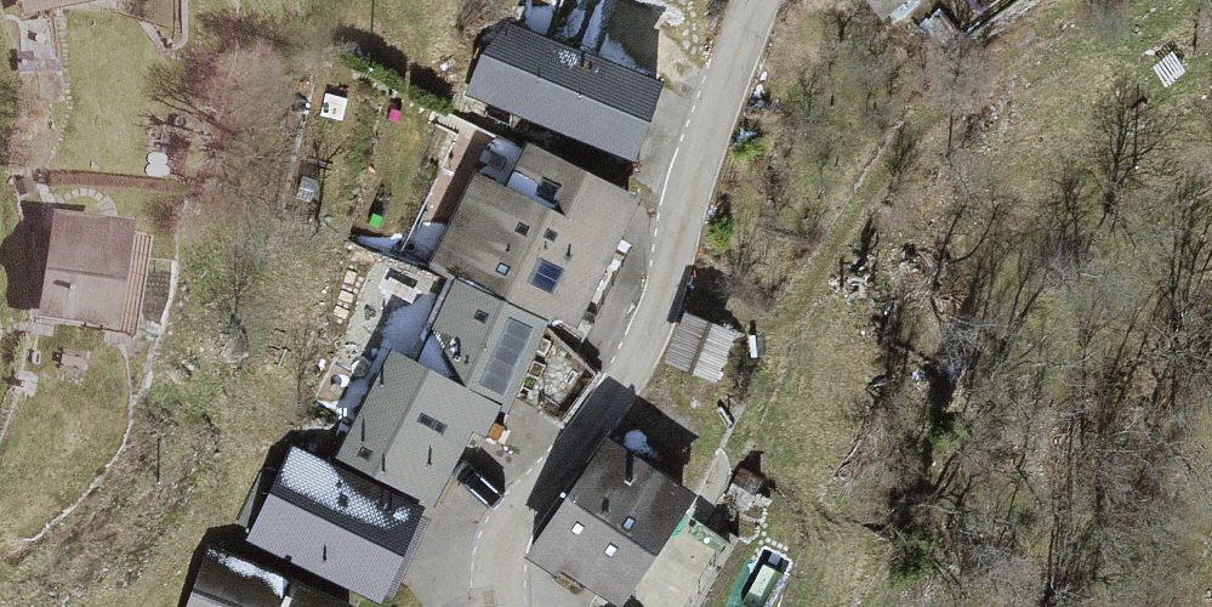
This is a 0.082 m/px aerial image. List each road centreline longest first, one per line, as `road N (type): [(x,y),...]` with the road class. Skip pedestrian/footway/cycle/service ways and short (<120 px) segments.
road 1 (unclassified): [(499,606),(510,523),(598,419),(648,334),(697,157),(757,0)]

